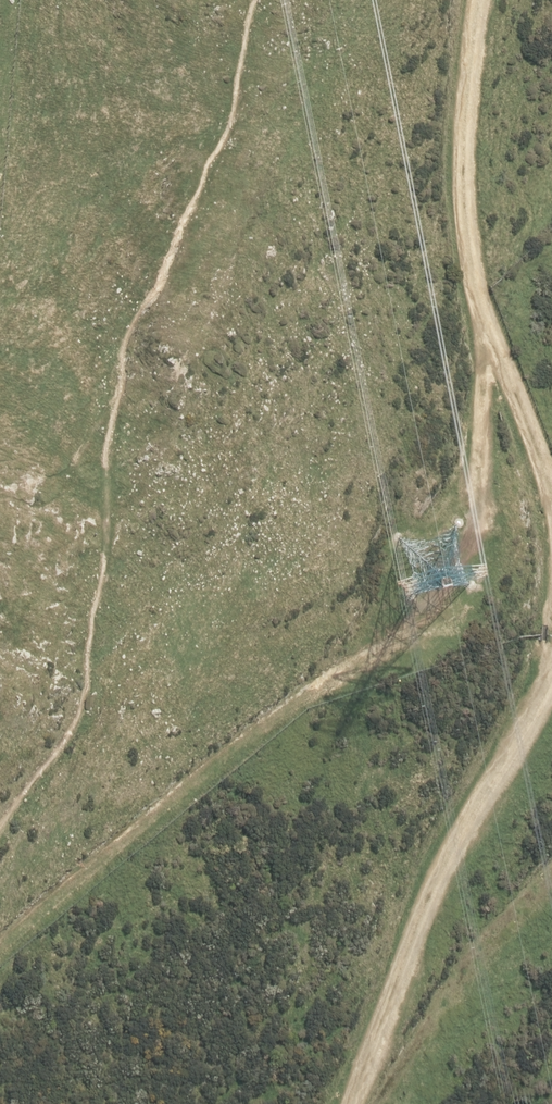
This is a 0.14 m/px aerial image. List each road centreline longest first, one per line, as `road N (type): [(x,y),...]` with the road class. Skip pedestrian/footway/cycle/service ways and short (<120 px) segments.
road 1 (track): [(0,945),(267,719),(462,614),(478,565),(484,317)]
road 2 (track): [(354,1103),(466,813),(551,673)]
road 3 (track): [(484,317),(468,226),(478,0)]
road 4 (track): [(377,1103),(476,962),(551,885)]
road 5 (track): [(551,494),(484,317)]

